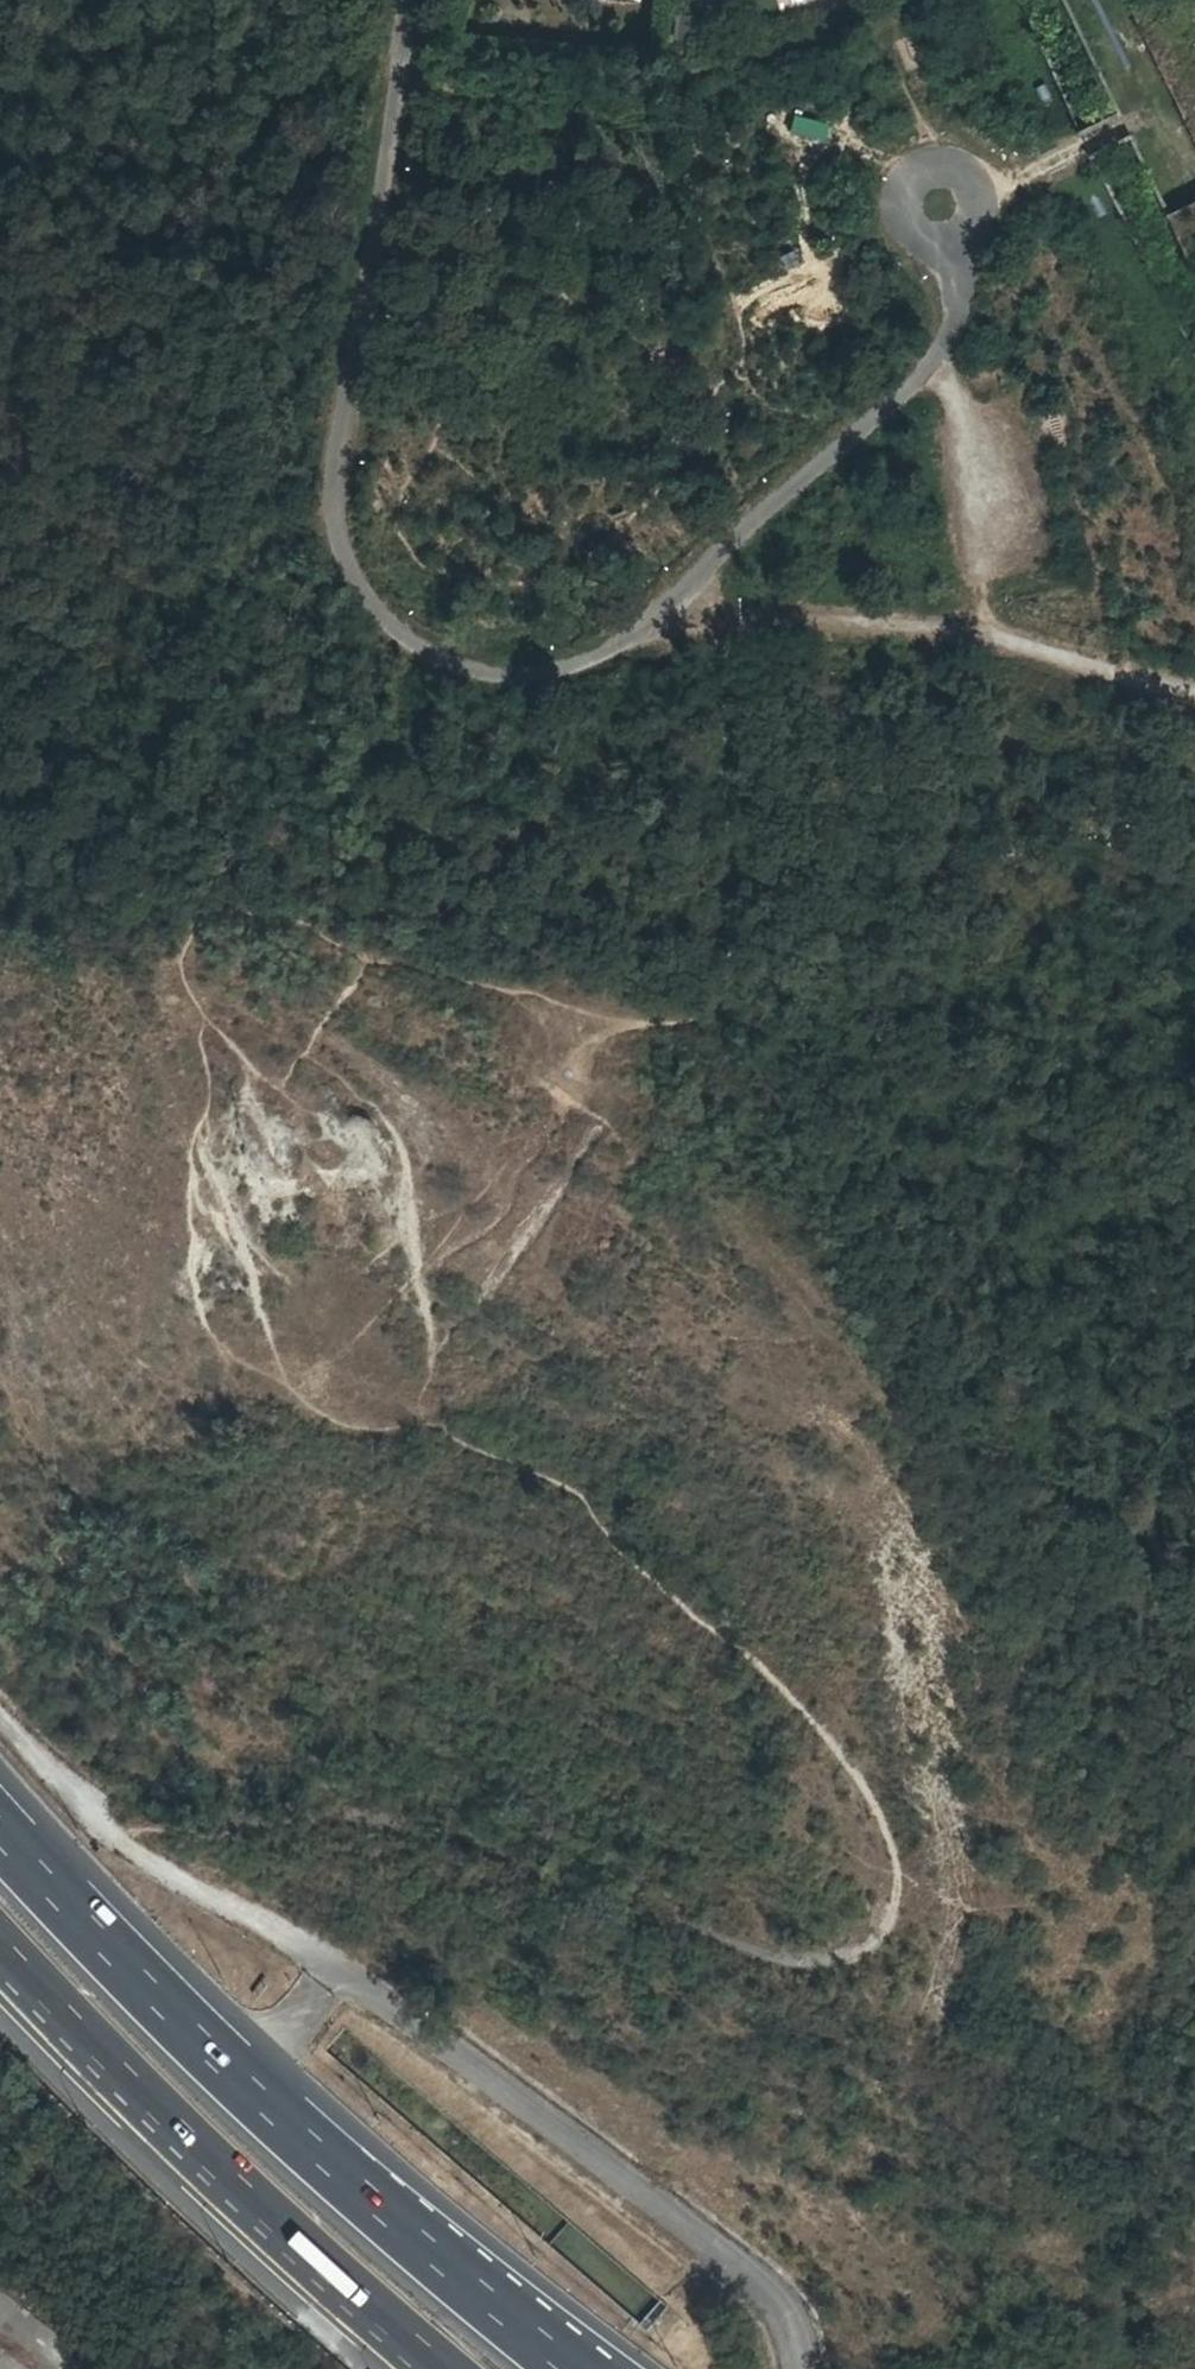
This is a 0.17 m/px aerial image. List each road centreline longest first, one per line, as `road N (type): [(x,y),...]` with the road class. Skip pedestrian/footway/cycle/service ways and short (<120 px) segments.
road 1 (residential): [(952,246),(959,282),(953,315),(930,365),(744,534),(659,625),(618,653),(562,674),(447,664),(378,614),(349,569),(336,524),(338,444),(384,197),(407,0)]
road 2 (motorway): [(574,2368),(272,2110),(0,1831)]
road 3 (motorway): [(0,1957),(249,2208),(434,2368)]
road 4 (track): [(1194,686),(984,637),(845,624),(659,625)]
road 5 (residential): [(952,246),(981,219),(981,192),(953,165),(915,173)]

